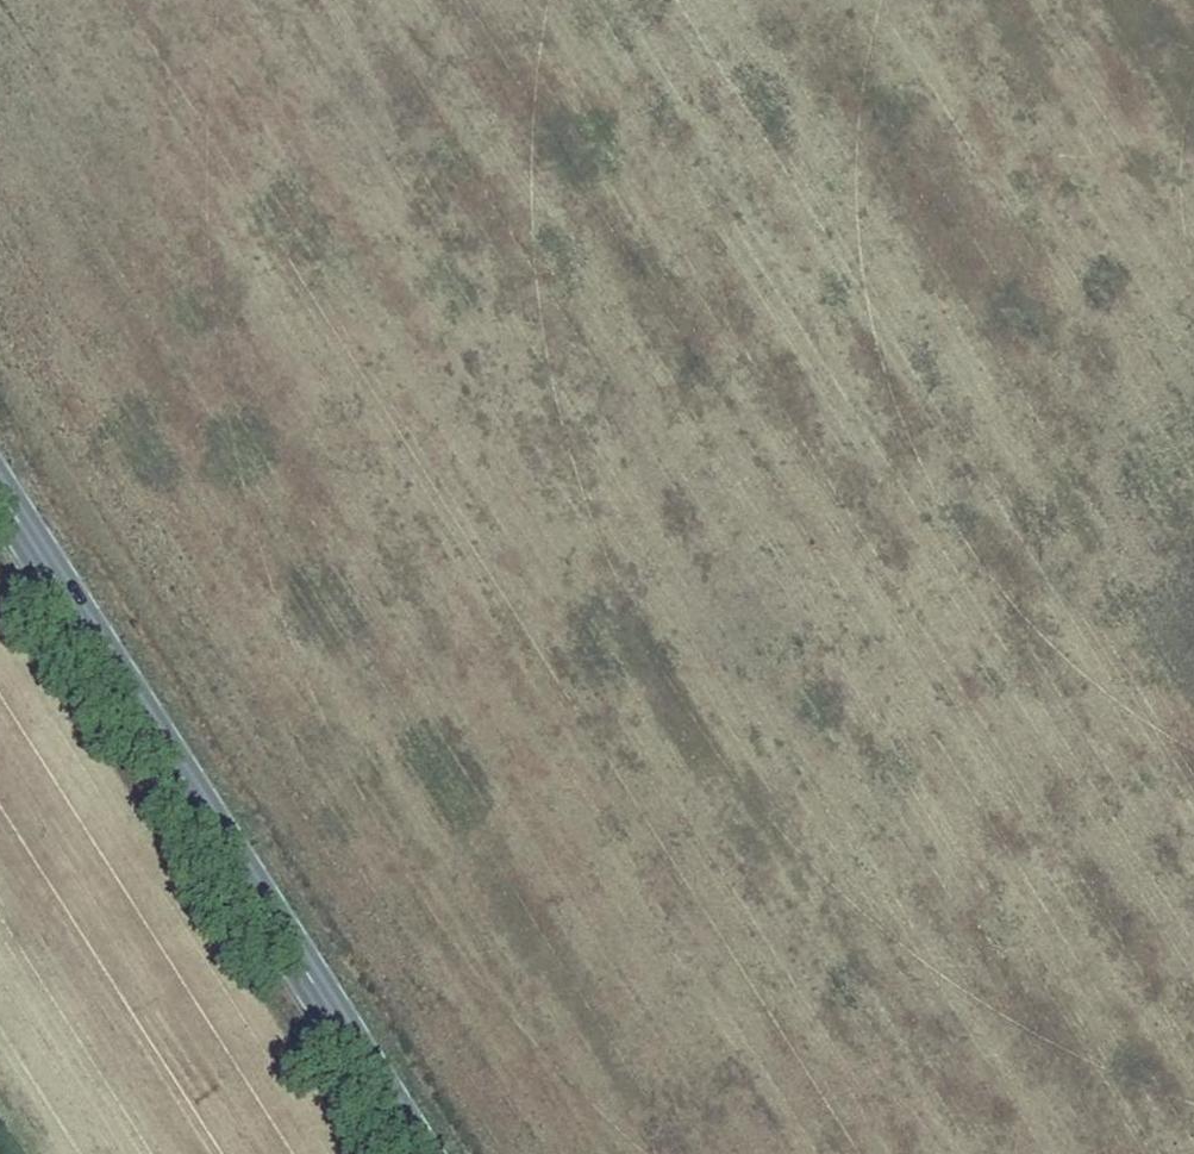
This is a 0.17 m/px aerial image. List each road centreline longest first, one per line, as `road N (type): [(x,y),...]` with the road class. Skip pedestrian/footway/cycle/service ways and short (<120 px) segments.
road 1 (secondary): [(405,1153),(0,520)]

